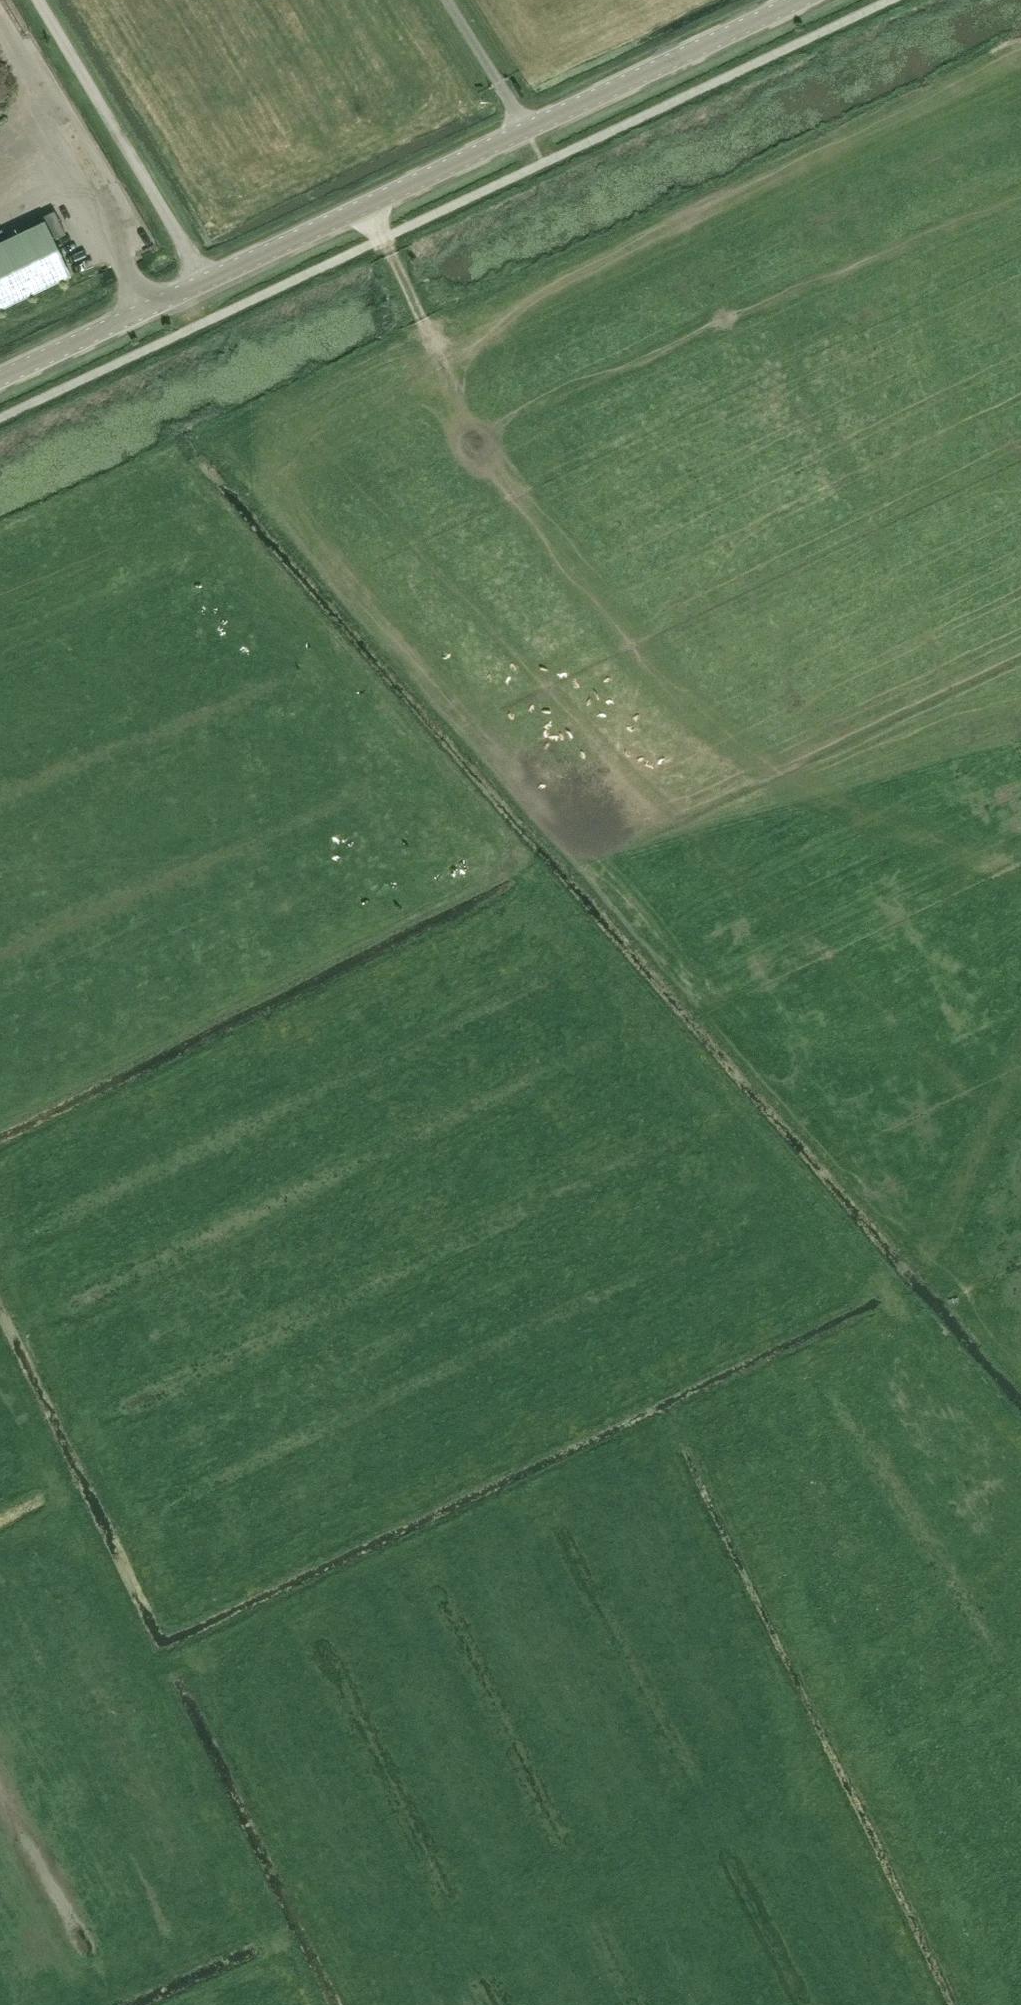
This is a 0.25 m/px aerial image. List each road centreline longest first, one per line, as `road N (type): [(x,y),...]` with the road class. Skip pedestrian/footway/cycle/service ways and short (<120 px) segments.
road 1 (tertiary): [(208,279),(795,0)]
road 2 (unclassified): [(208,279),(38,0)]
road 3 (tertiary): [(0,377),(208,279)]

